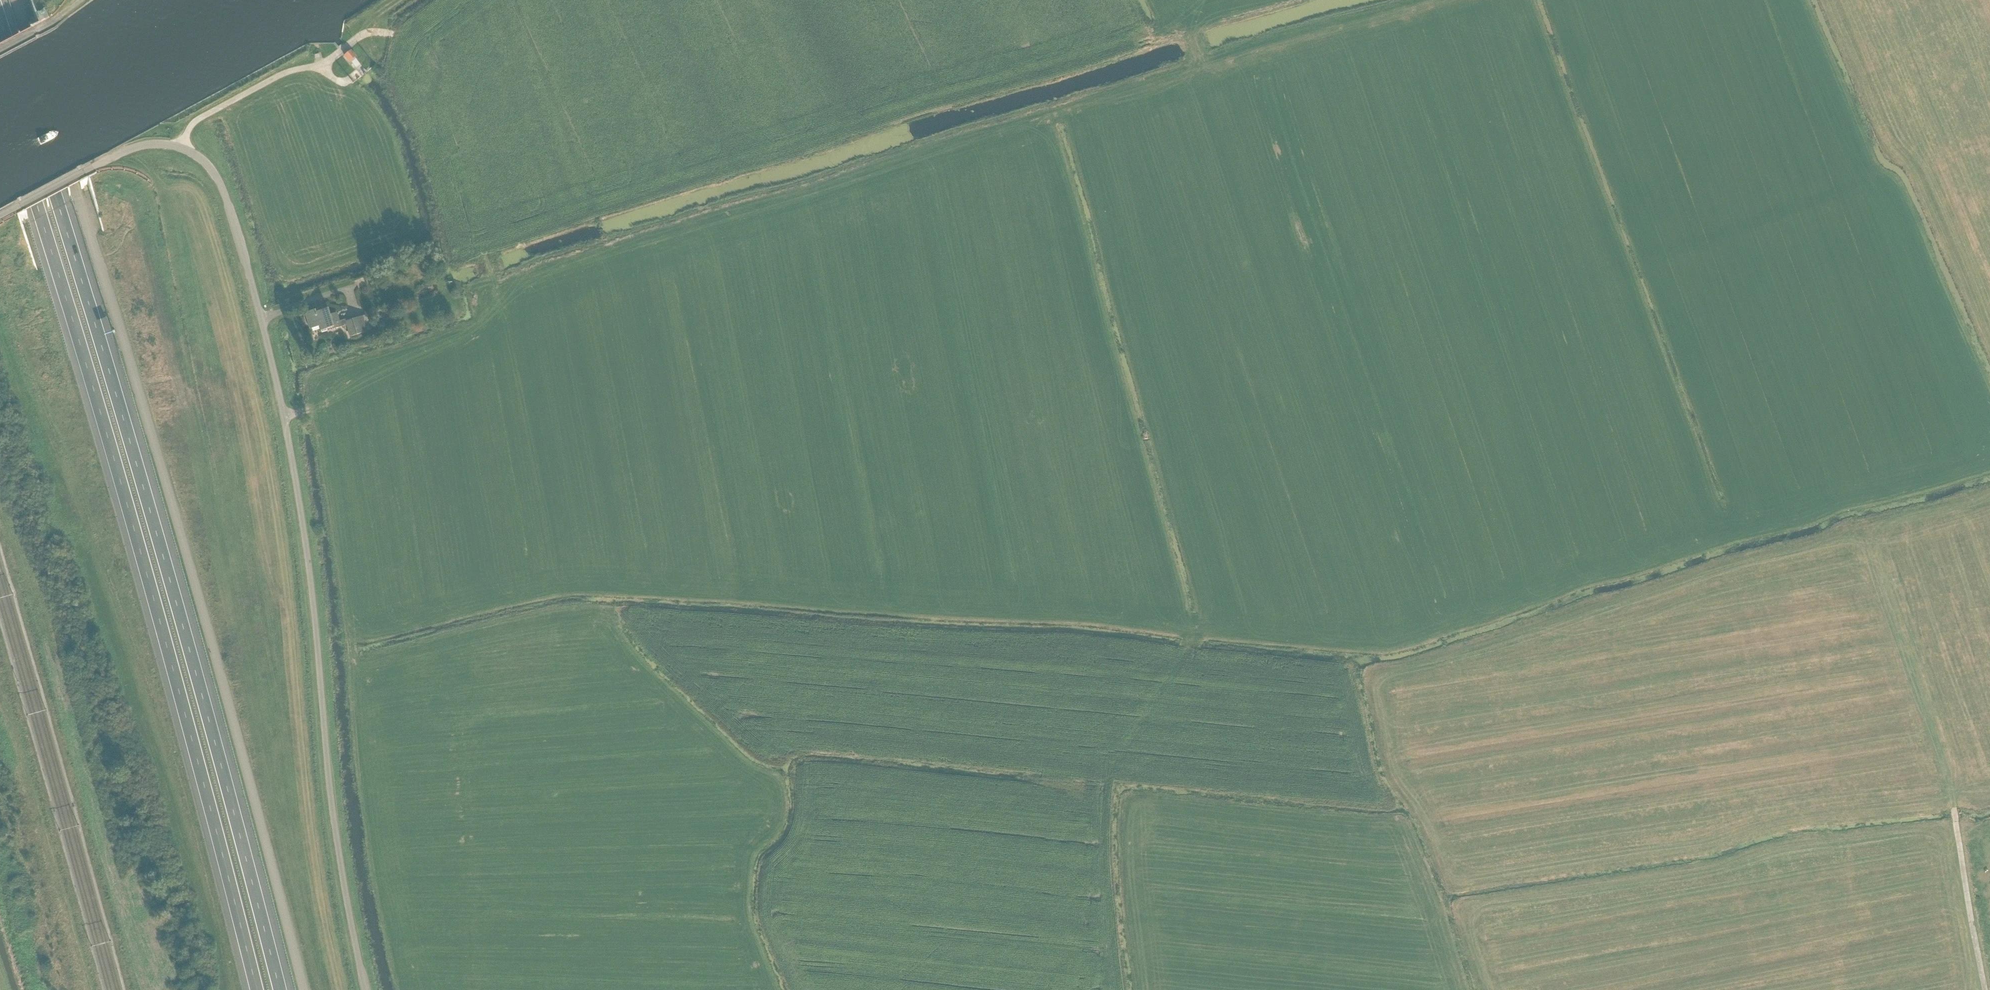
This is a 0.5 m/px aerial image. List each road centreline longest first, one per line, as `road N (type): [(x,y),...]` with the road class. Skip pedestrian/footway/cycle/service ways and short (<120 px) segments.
road 1 (unclassified): [(367,989),(334,832),(284,417),(223,192),(196,154),(145,146),(0,214)]
road 2 (unclassified): [(305,989),(15,0)]
road 3 (motorway): [(279,989),(103,351),(0,19)]
road 4 (motorway): [(0,87),(178,690),(256,989)]

